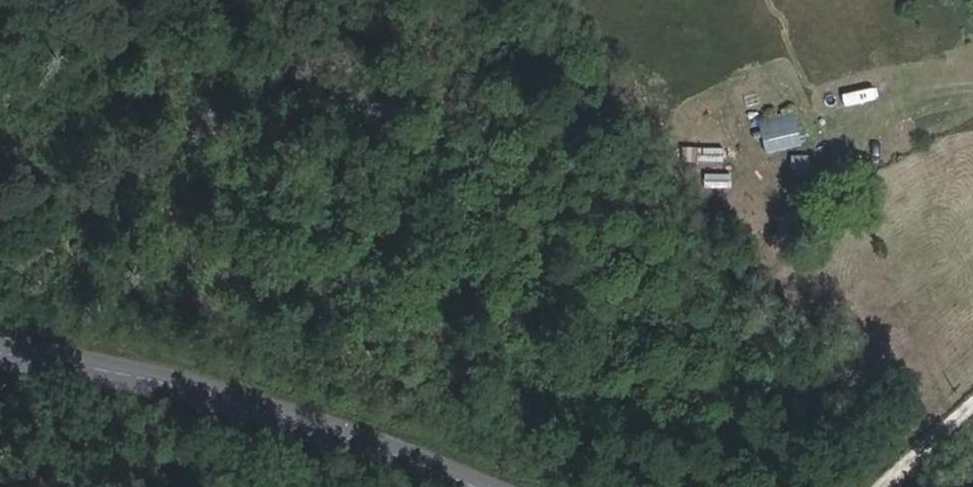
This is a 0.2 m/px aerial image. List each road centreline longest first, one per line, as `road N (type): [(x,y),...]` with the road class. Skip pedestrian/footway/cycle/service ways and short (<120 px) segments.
road 1 (tertiary): [(479,486),(194,389),(0,350)]
road 2 (residential): [(885,486),(972,403)]

